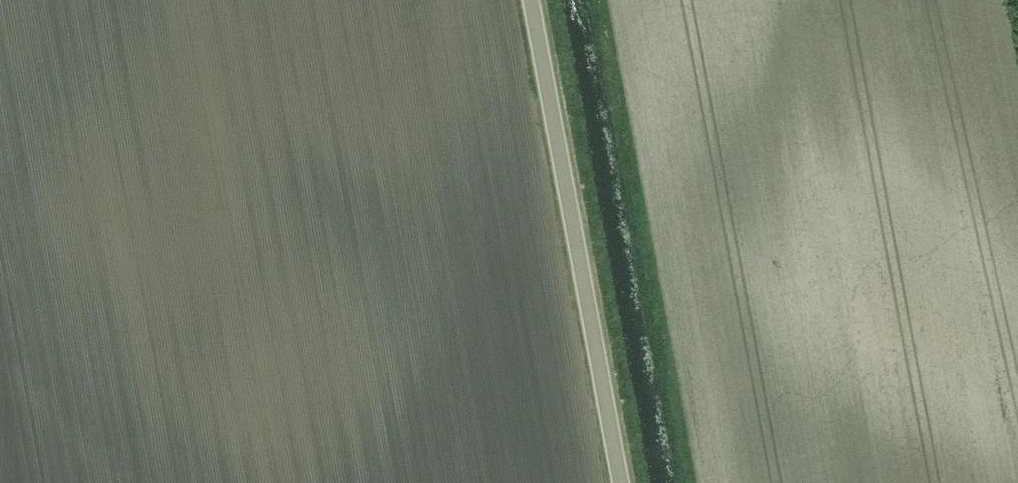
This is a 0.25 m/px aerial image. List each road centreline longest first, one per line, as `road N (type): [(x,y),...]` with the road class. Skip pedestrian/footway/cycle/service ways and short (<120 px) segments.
road 1 (unclassified): [(620,482),(531,0)]

